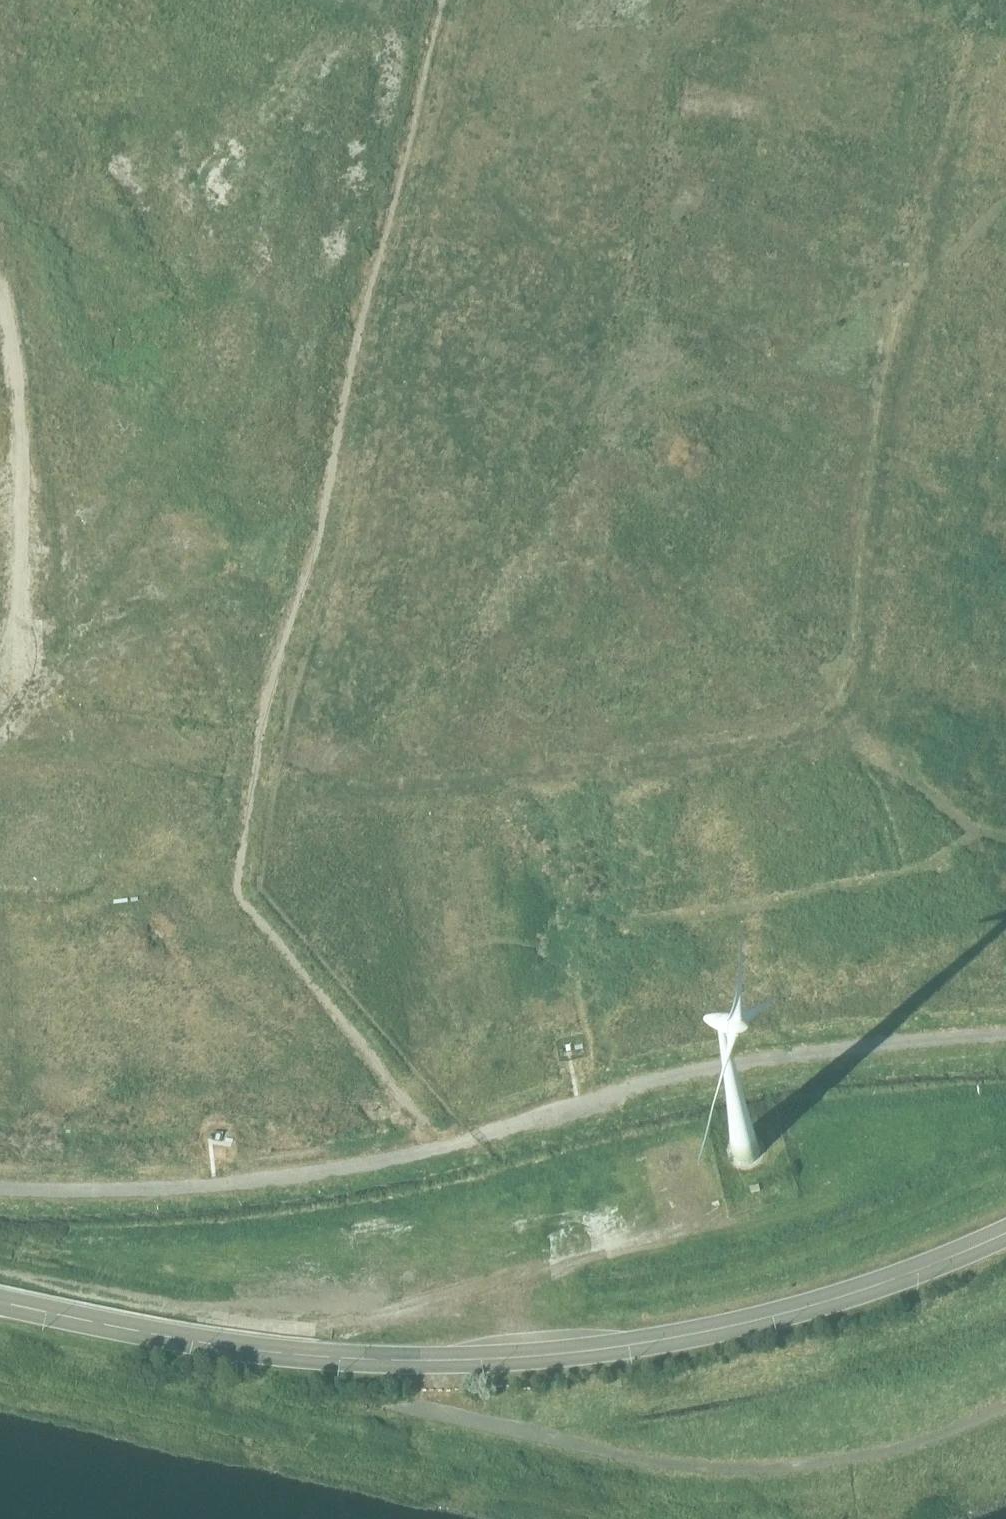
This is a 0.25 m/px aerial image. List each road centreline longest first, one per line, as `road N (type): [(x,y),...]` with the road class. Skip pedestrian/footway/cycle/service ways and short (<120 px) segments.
road 1 (primary): [(1005,1233),(896,1279),(774,1315),(651,1342),(530,1356),(389,1360),(219,1346),(0,1298)]
road 2 (track): [(676,1236),(315,1330),(245,1324),(219,1346)]
road 3 (track): [(676,1236),(787,1215),(850,1182),(853,1155),(841,1140),(822,1136),(785,1144)]

